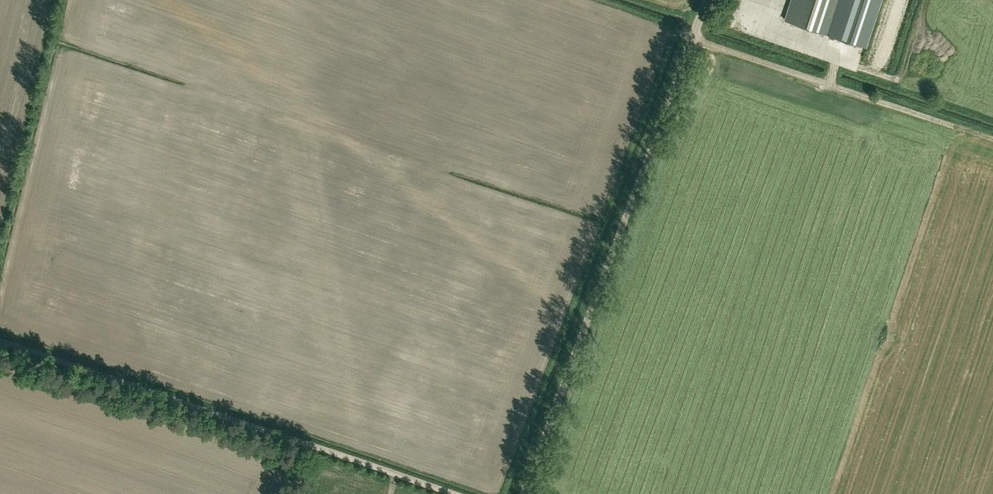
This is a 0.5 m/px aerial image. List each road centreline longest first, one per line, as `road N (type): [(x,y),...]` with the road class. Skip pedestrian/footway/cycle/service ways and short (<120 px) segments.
road 1 (unclassified): [(524,493),(704,0)]
road 2 (unclassified): [(455,493),(0,340)]

